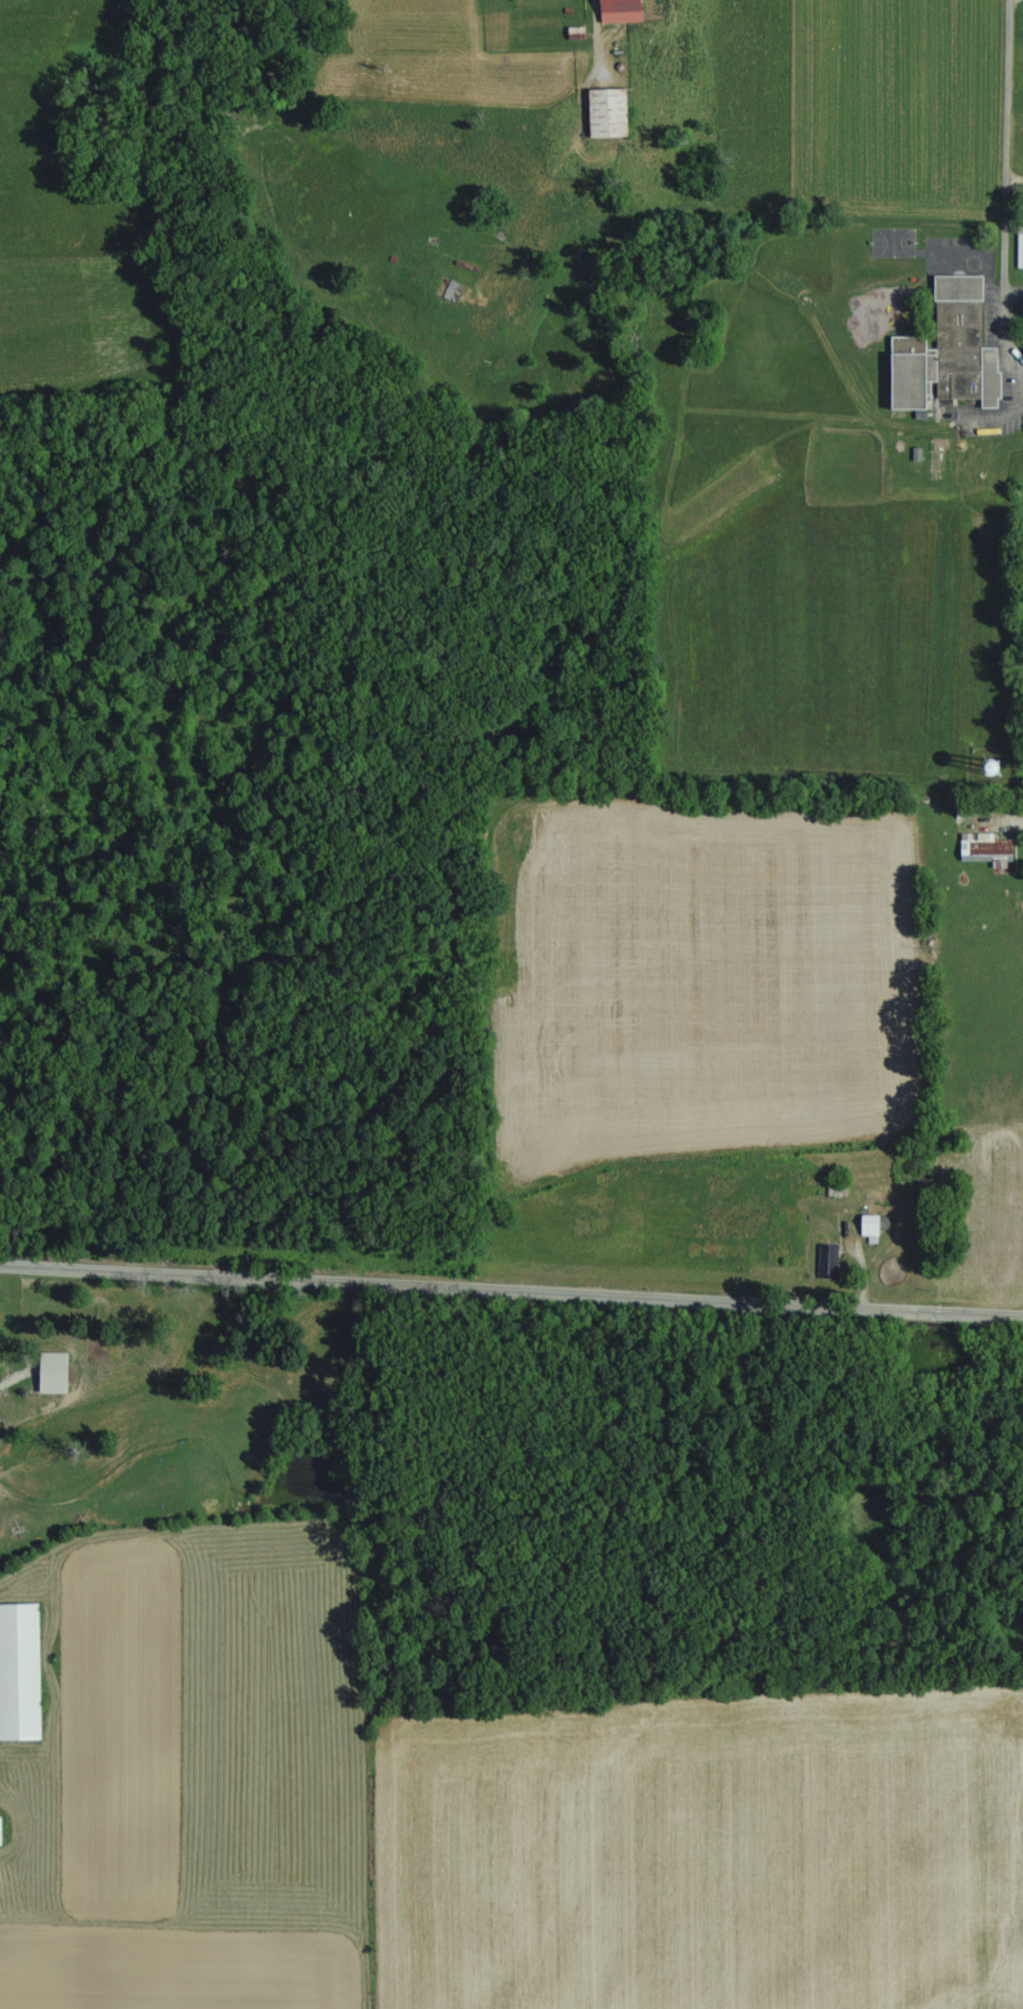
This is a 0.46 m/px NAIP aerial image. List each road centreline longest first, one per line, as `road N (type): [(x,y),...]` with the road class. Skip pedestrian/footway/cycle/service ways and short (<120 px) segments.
road 1 (secondary): [(0,1266),(435,1280),(1022,1316)]

